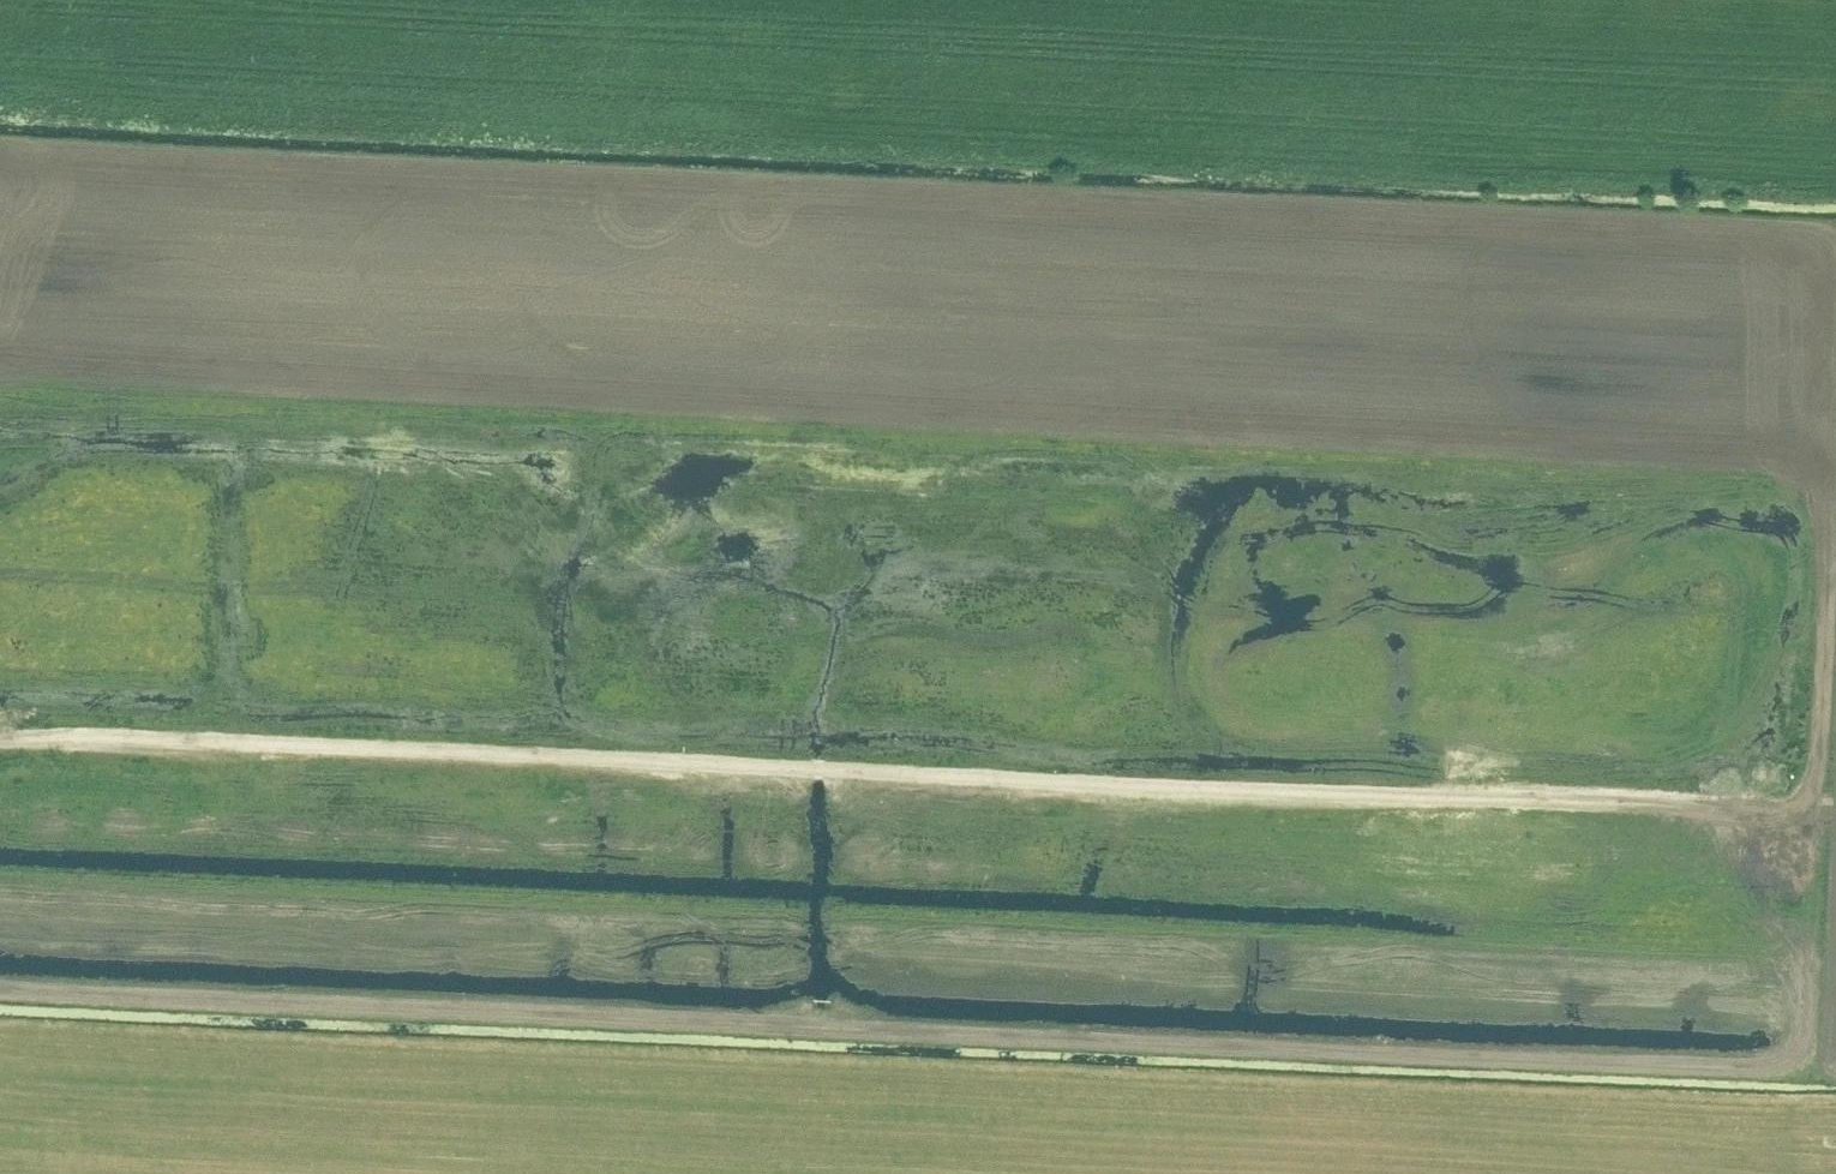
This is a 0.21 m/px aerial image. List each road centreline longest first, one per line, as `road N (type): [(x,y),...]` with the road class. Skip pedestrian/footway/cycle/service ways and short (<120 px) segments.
road 1 (track): [(0,739),(1830,822)]

